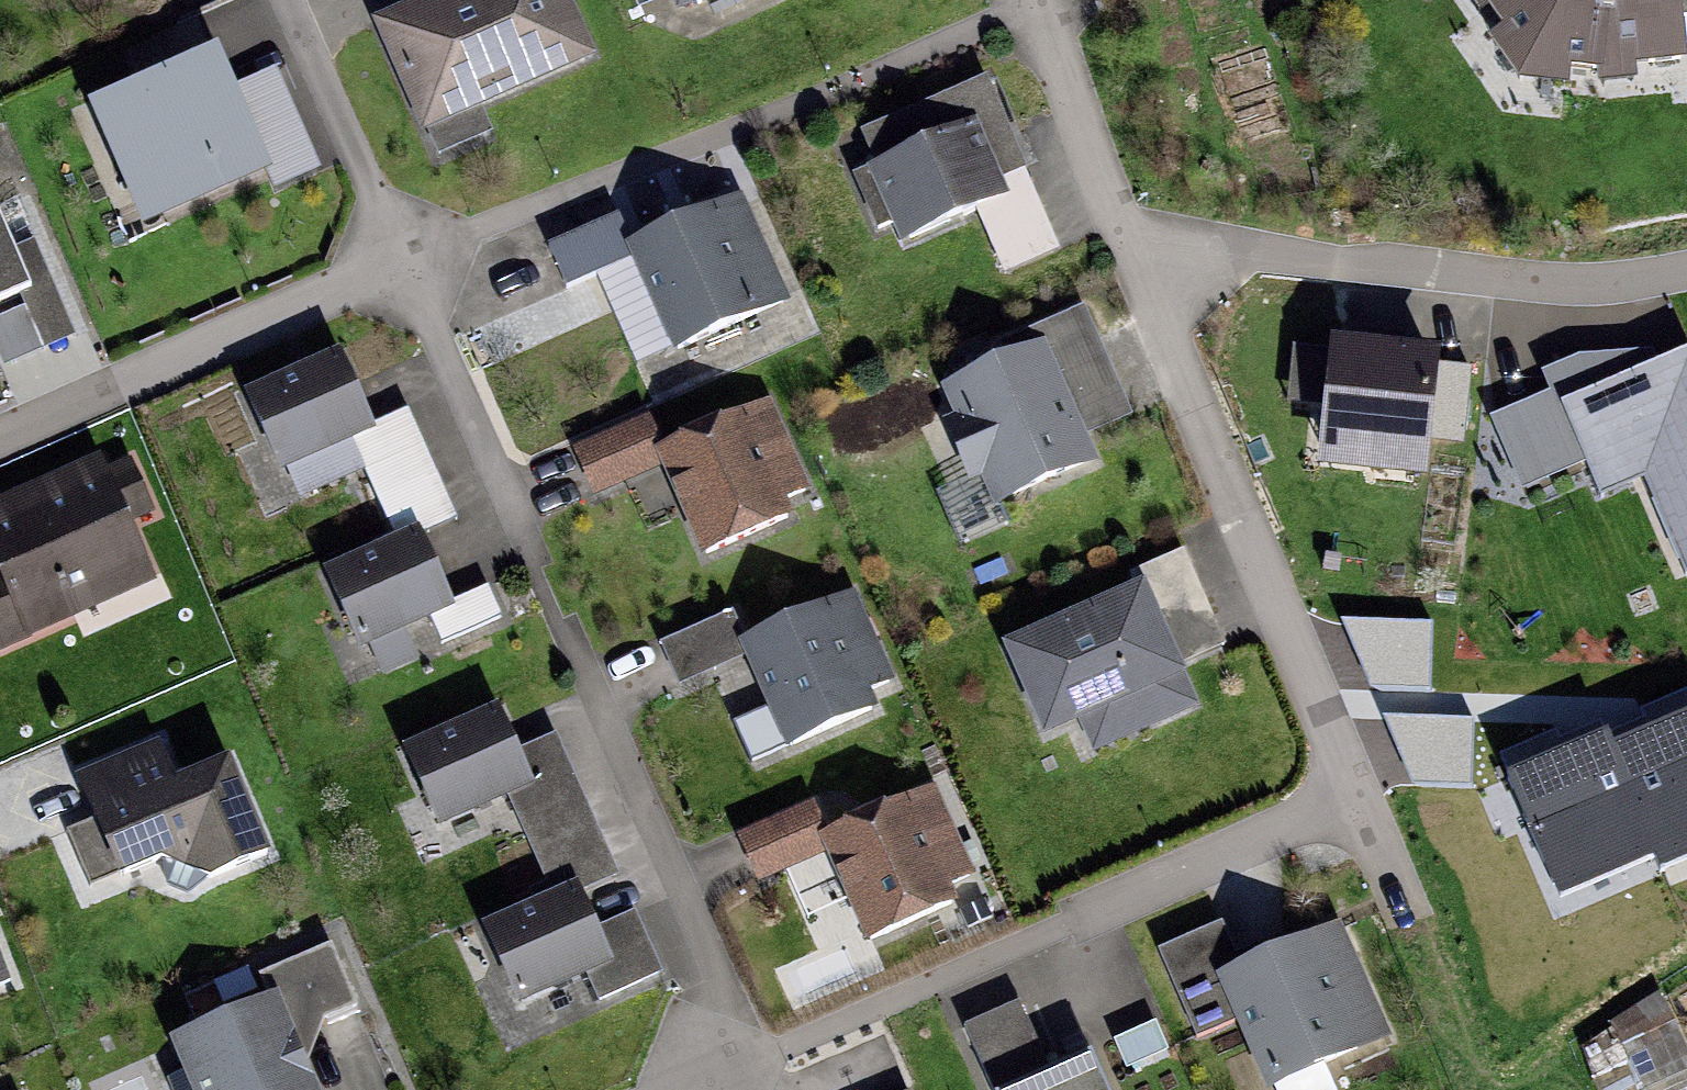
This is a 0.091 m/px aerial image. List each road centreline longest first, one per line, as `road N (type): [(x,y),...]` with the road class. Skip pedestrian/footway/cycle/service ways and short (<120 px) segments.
road 1 (residential): [(1128,241),(1391,907)]
road 2 (residential): [(404,257),(1039,2)]
road 3 (residential): [(1128,241),(1555,285),(1686,270)]
road 4 (residential): [(0,438),(404,257)]
road 5 (residential): [(707,1081),(712,1045),(701,969),(579,663)]
road 6 (residential): [(535,566),(404,257)]
road 7 (residential): [(404,257),(289,0)]
road 8 (residential): [(1039,2),(1128,241)]

